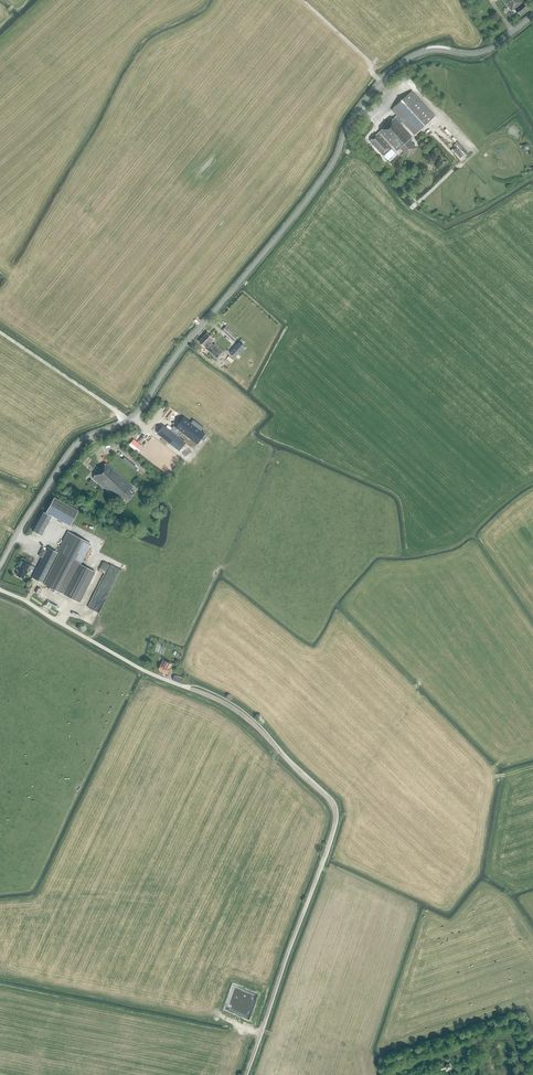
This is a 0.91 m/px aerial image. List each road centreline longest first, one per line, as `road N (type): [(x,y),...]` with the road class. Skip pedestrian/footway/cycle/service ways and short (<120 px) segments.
road 1 (unclassified): [(0,566),(69,451),(144,405),(317,186),(380,81),(433,49),(485,52),(532,16)]
road 2 (track): [(245,1074),(335,809),(241,714),(181,687)]
road 3 (unclassified): [(181,687),(0,590)]

